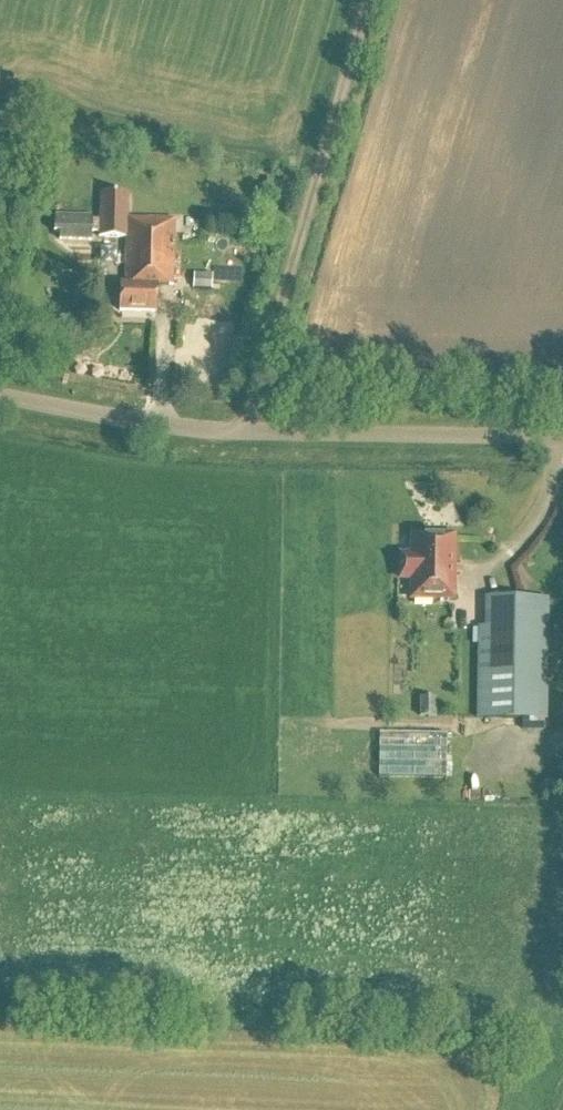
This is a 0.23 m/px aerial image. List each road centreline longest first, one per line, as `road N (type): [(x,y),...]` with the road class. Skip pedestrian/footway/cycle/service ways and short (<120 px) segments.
road 1 (unclassified): [(562,438),(204,431),(0,402)]
road 2 (track): [(241,432),(369,0)]

